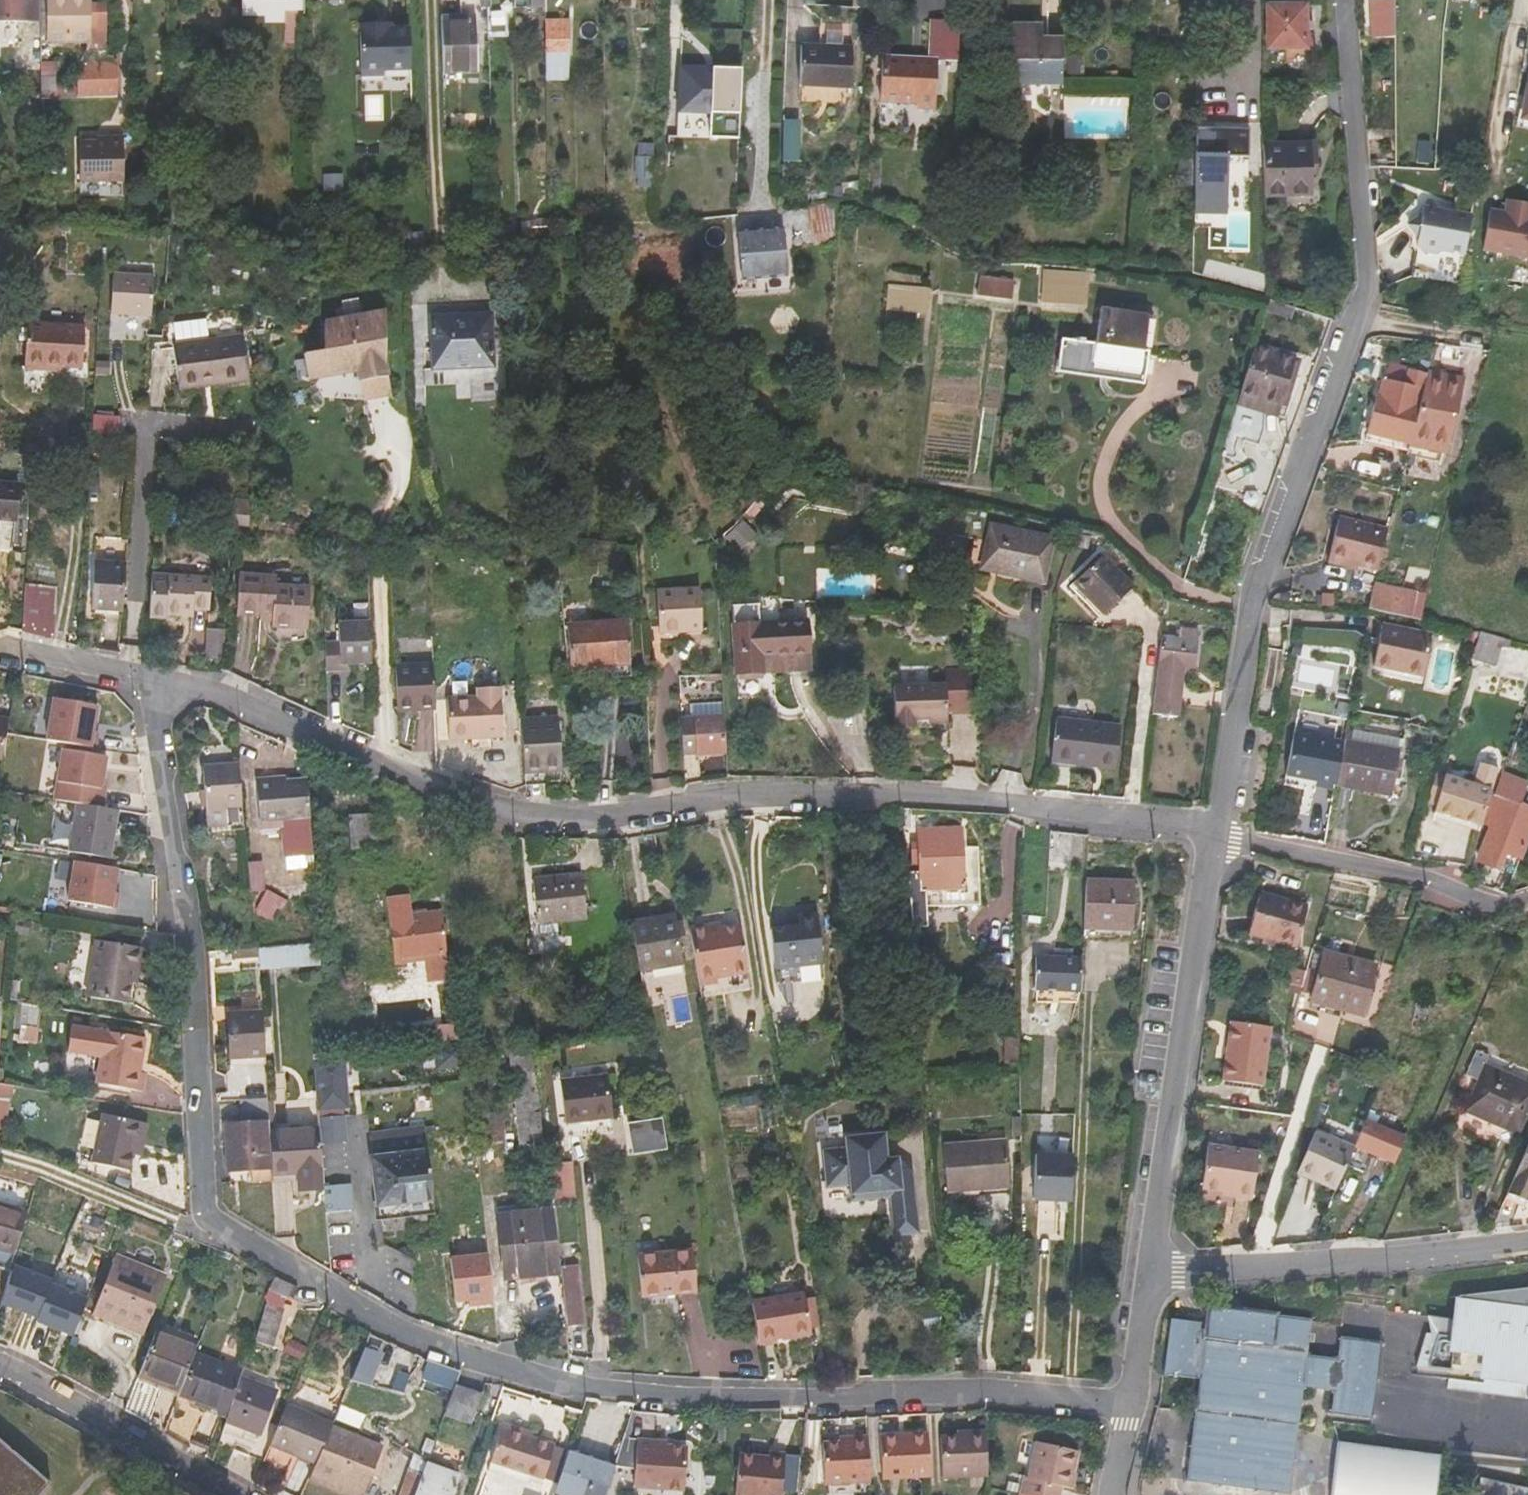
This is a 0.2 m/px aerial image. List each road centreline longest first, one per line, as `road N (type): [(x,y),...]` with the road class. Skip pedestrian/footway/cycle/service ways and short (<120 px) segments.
road 1 (residential): [(1134,1405),(957,1393),(718,1399),(571,1385),(388,1327),(212,1224),(203,1204),(188,923),(158,720),(144,679)]
road 2 (residential): [(1216,834),(901,793),(729,795),(661,810),(535,817),(375,763),(220,689),(144,679)]
road 3 (residential): [(1216,834),(1255,599),(1359,318)]
road 4 (residential): [(1216,834),(1151,1273)]
road 5 (residential): [(1527,1238),(1151,1273)]
road 6 (residential): [(1359,318),(1368,286),(1343,0)]
road 7 (residential): [(1527,899),(1487,900),(1412,875),(1216,834)]
road 8 (residential): [(236,1494),(0,1369)]
road 9 (residential): [(144,679),(0,650)]
road 10 (residential): [(1491,341),(1359,318)]
road 11 (residential): [(1151,1273),(1134,1405)]

